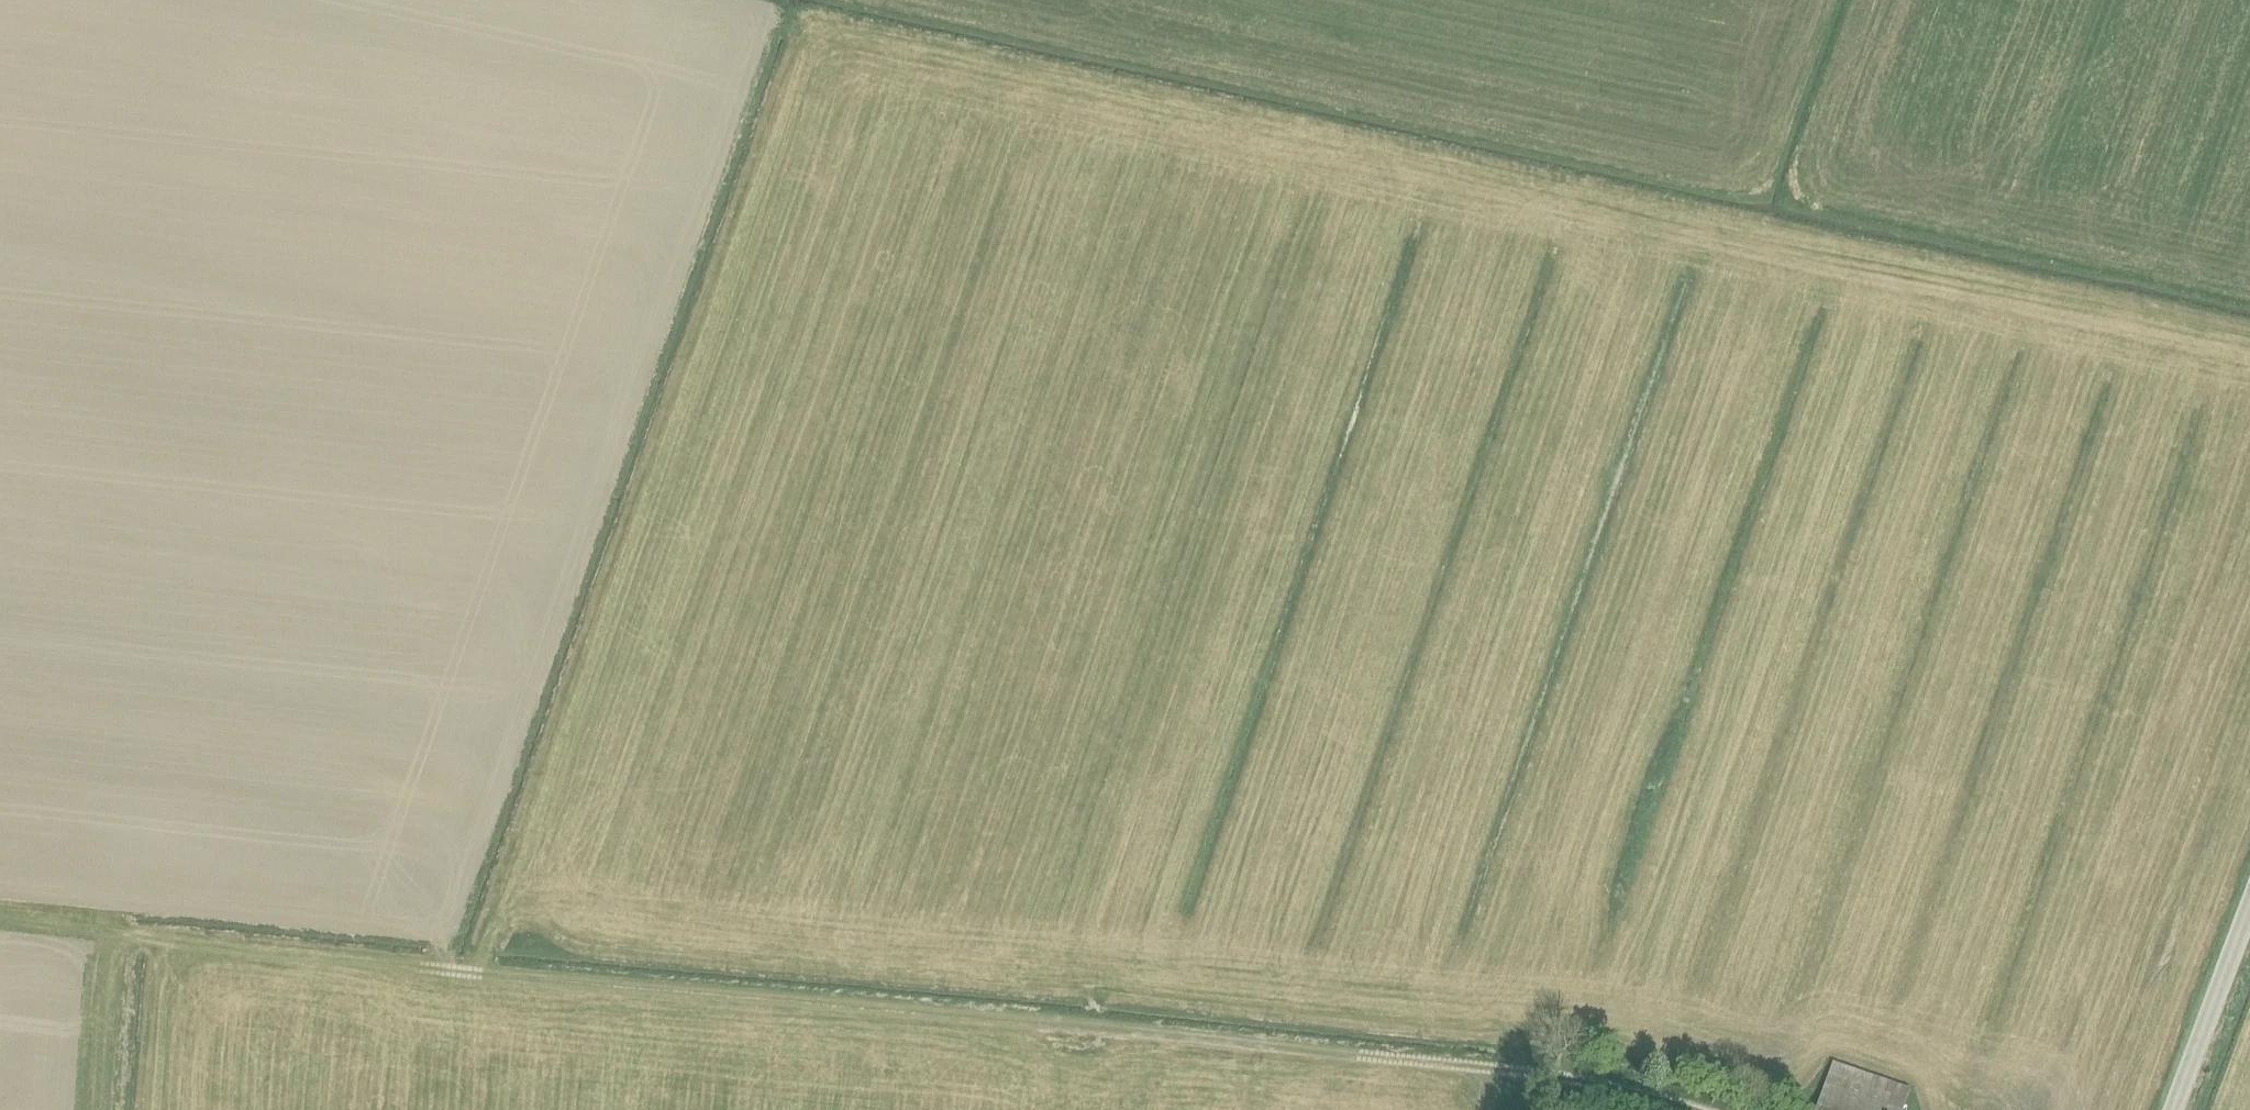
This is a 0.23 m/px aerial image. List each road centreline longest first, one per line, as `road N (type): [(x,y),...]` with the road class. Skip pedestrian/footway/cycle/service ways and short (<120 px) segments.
road 1 (tertiary): [(2249,906),(2174,1109)]

